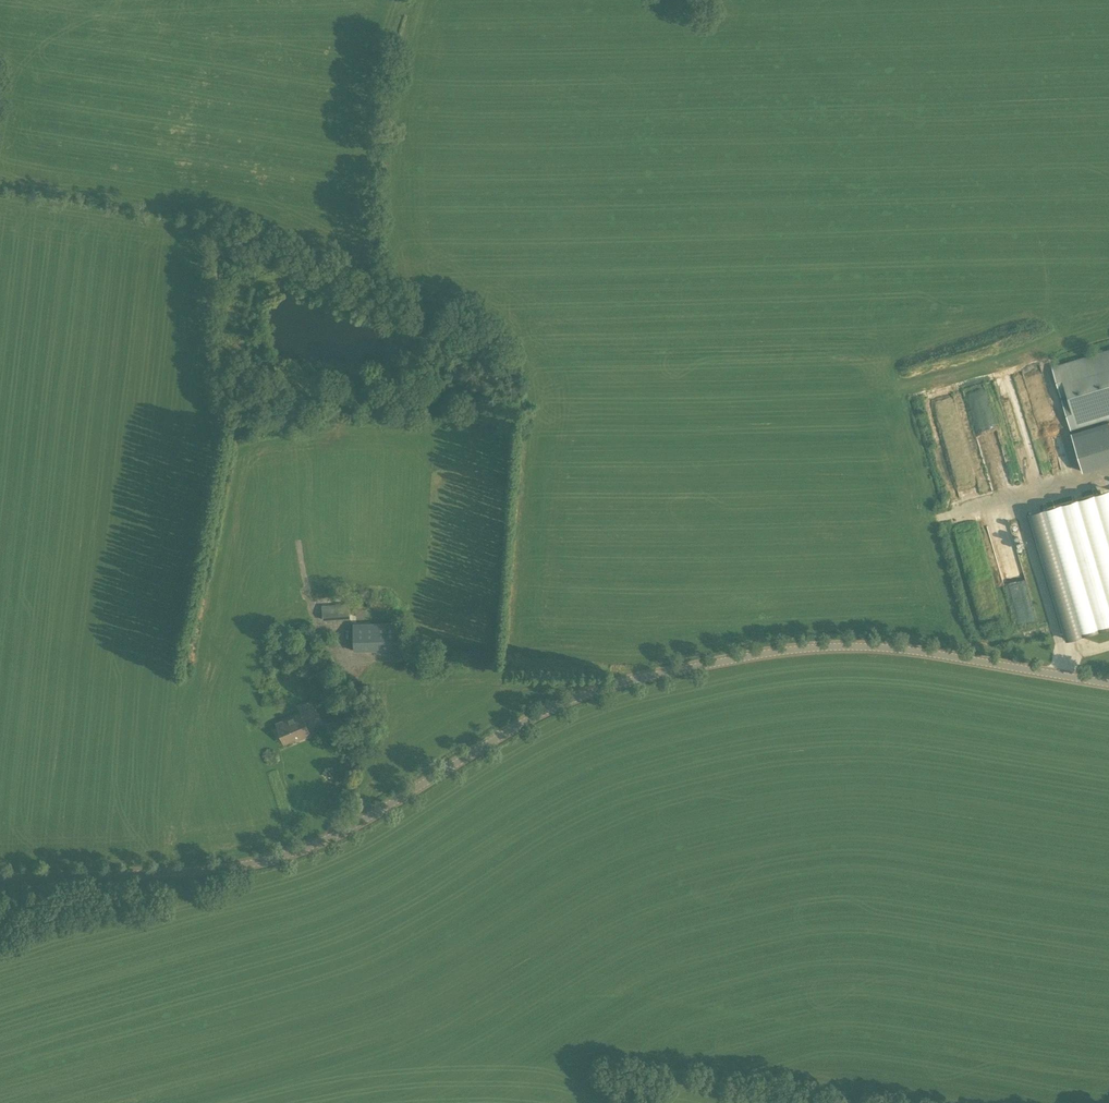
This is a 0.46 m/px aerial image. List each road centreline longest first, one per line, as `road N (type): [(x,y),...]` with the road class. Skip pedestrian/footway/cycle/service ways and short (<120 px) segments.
road 1 (tertiary): [(1108,682),(863,644),(753,655),(624,679),(551,706),(382,809),(286,854),(176,872),(0,877)]

